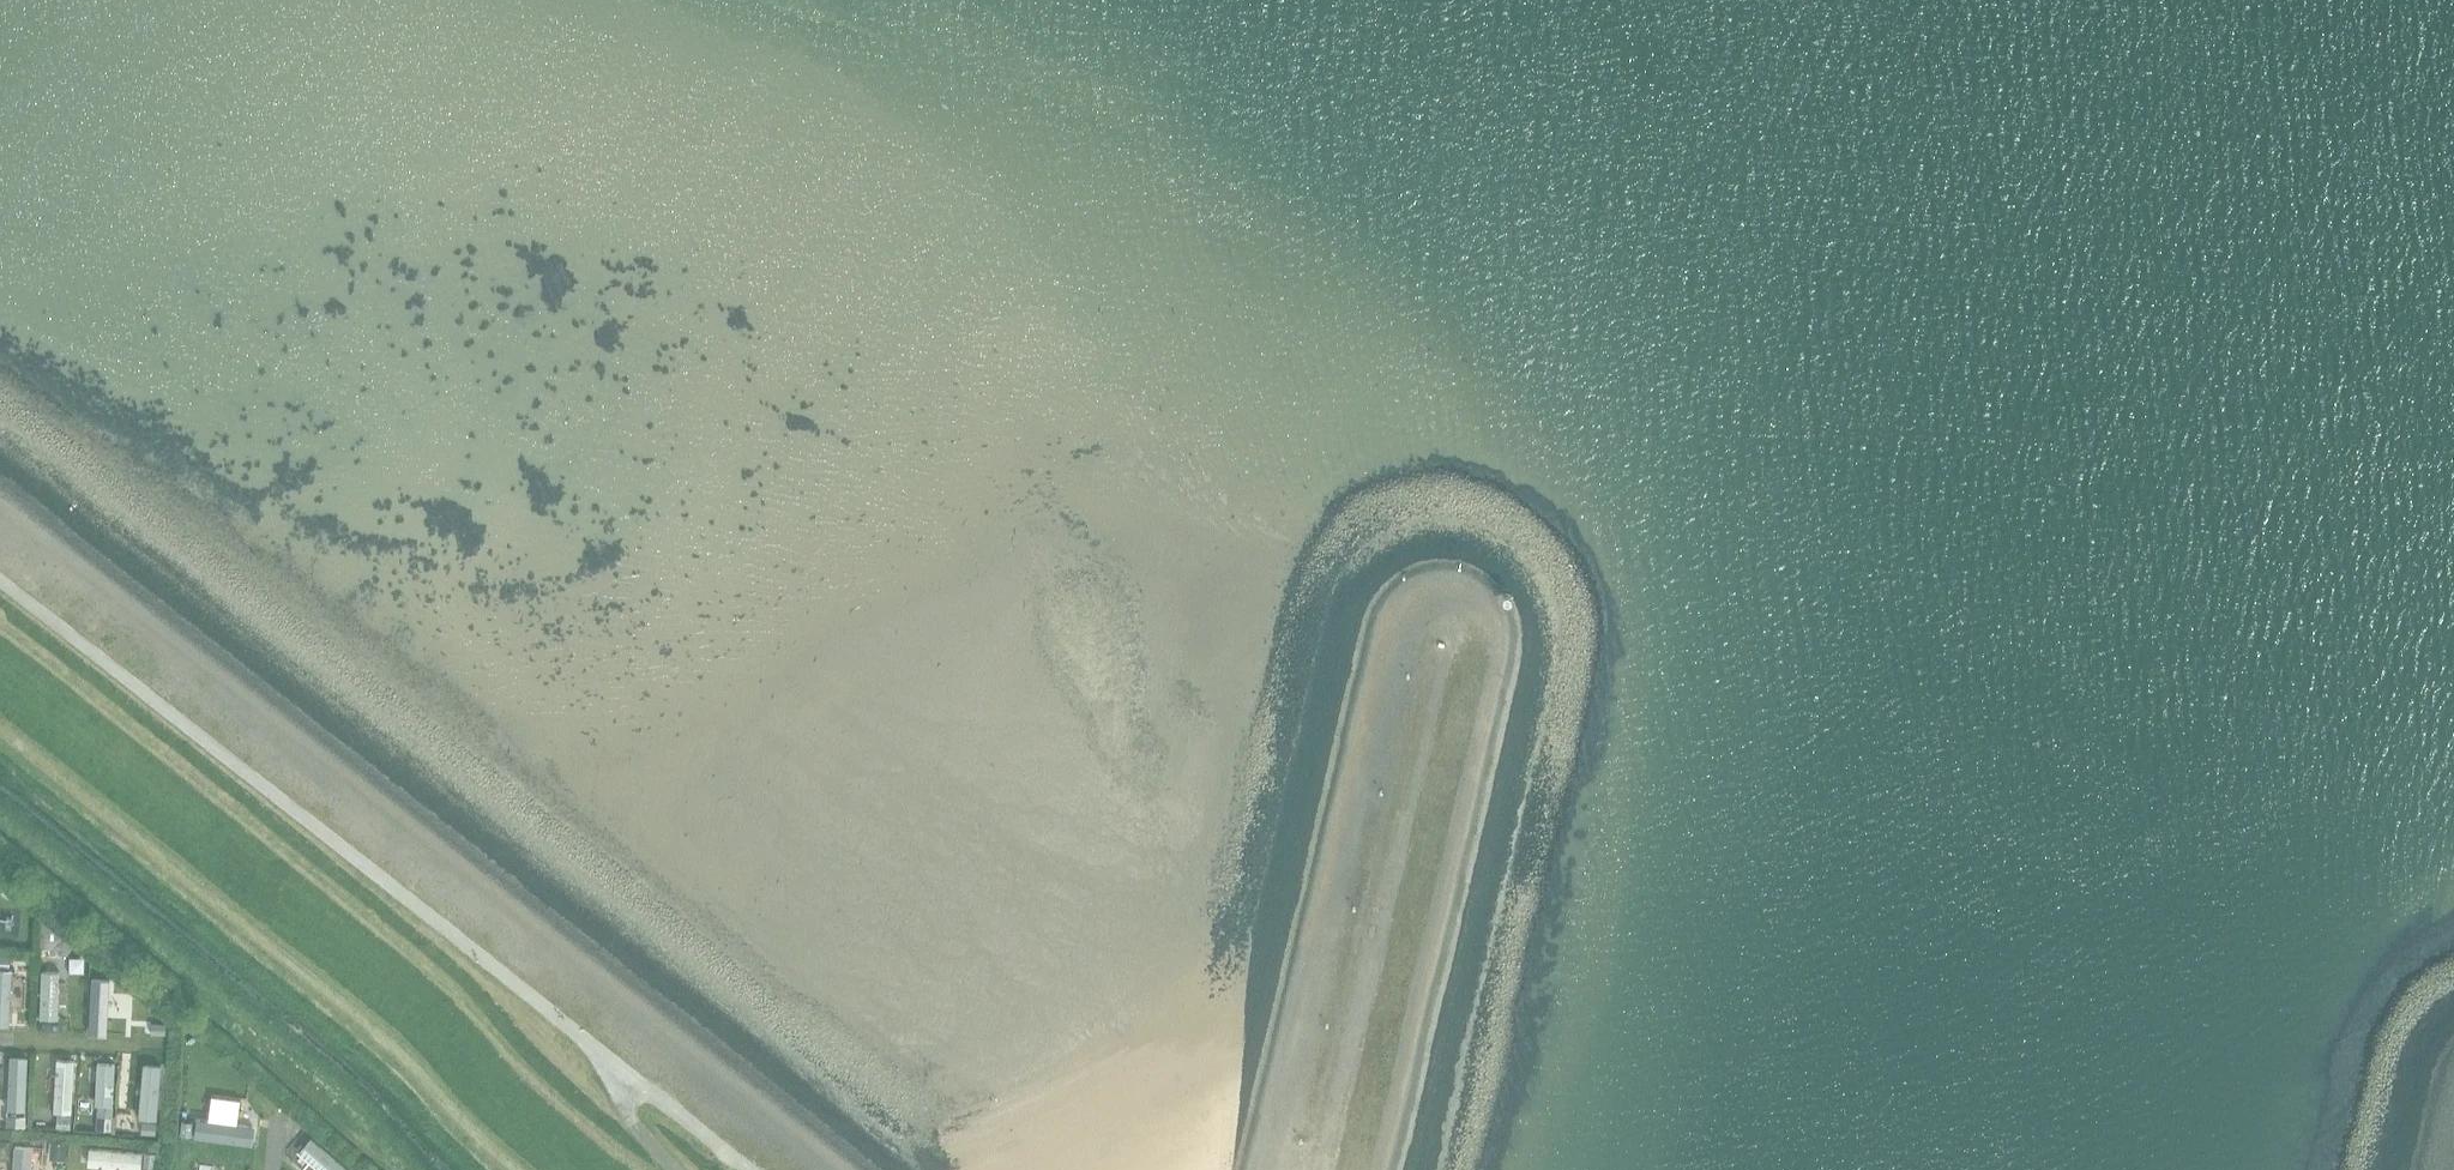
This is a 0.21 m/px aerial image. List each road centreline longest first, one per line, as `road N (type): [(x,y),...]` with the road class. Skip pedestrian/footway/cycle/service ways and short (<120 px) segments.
road 1 (unclassified): [(675,1169),(631,1117),(597,1050)]

